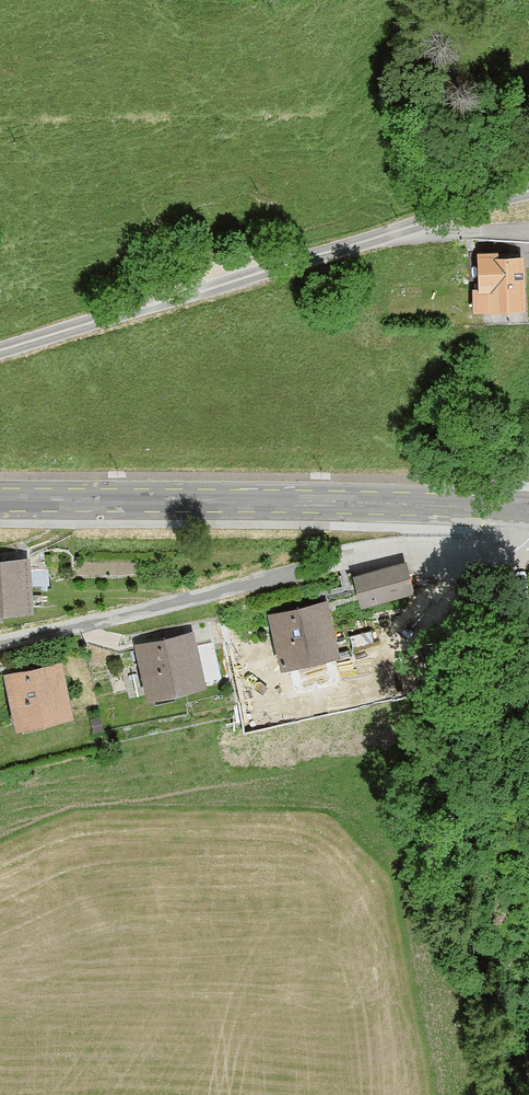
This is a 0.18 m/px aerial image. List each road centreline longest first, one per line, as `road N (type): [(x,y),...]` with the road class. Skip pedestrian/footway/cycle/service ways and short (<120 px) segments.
road 1 (residential): [(0,350),(528,194)]
road 2 (residential): [(528,537),(502,555),(431,545),(377,551),(0,642)]
road 3 (secondary): [(528,510),(0,500)]

